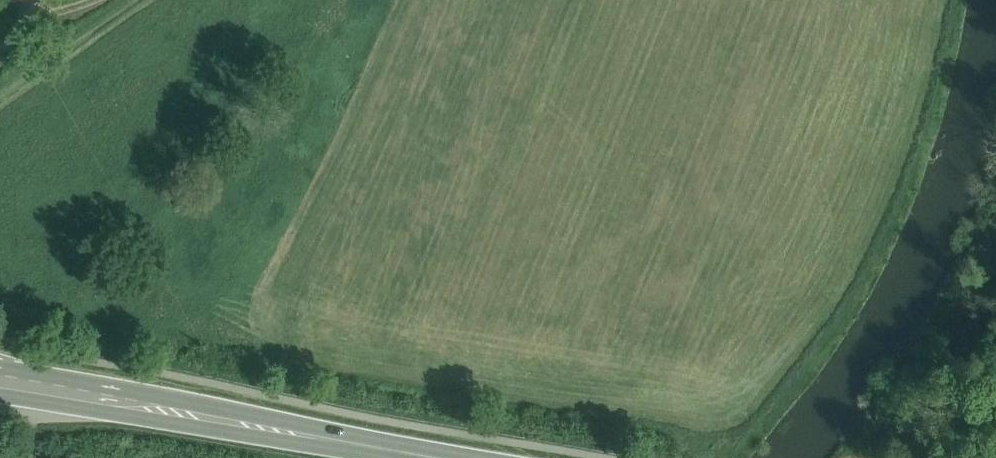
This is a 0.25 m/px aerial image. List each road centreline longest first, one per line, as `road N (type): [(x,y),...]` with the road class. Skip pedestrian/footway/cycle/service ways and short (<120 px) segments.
road 1 (secondary): [(456,457),(18,378)]

